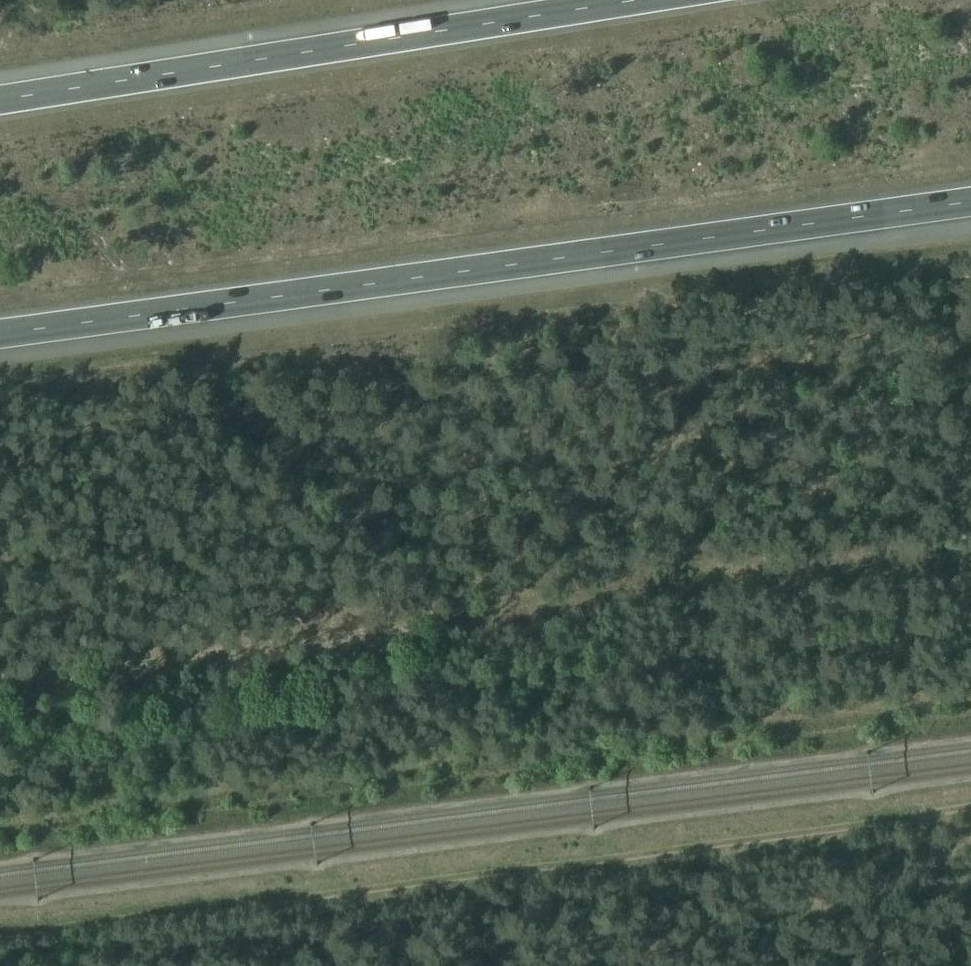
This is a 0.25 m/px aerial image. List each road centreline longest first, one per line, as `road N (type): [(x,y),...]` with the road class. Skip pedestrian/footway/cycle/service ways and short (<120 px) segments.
road 1 (motorway): [(0,333),(970,203)]
road 2 (track): [(970,814),(0,940)]
road 3 (motorway): [(634,0),(0,100)]
road 4 (track): [(473,965),(970,902)]

